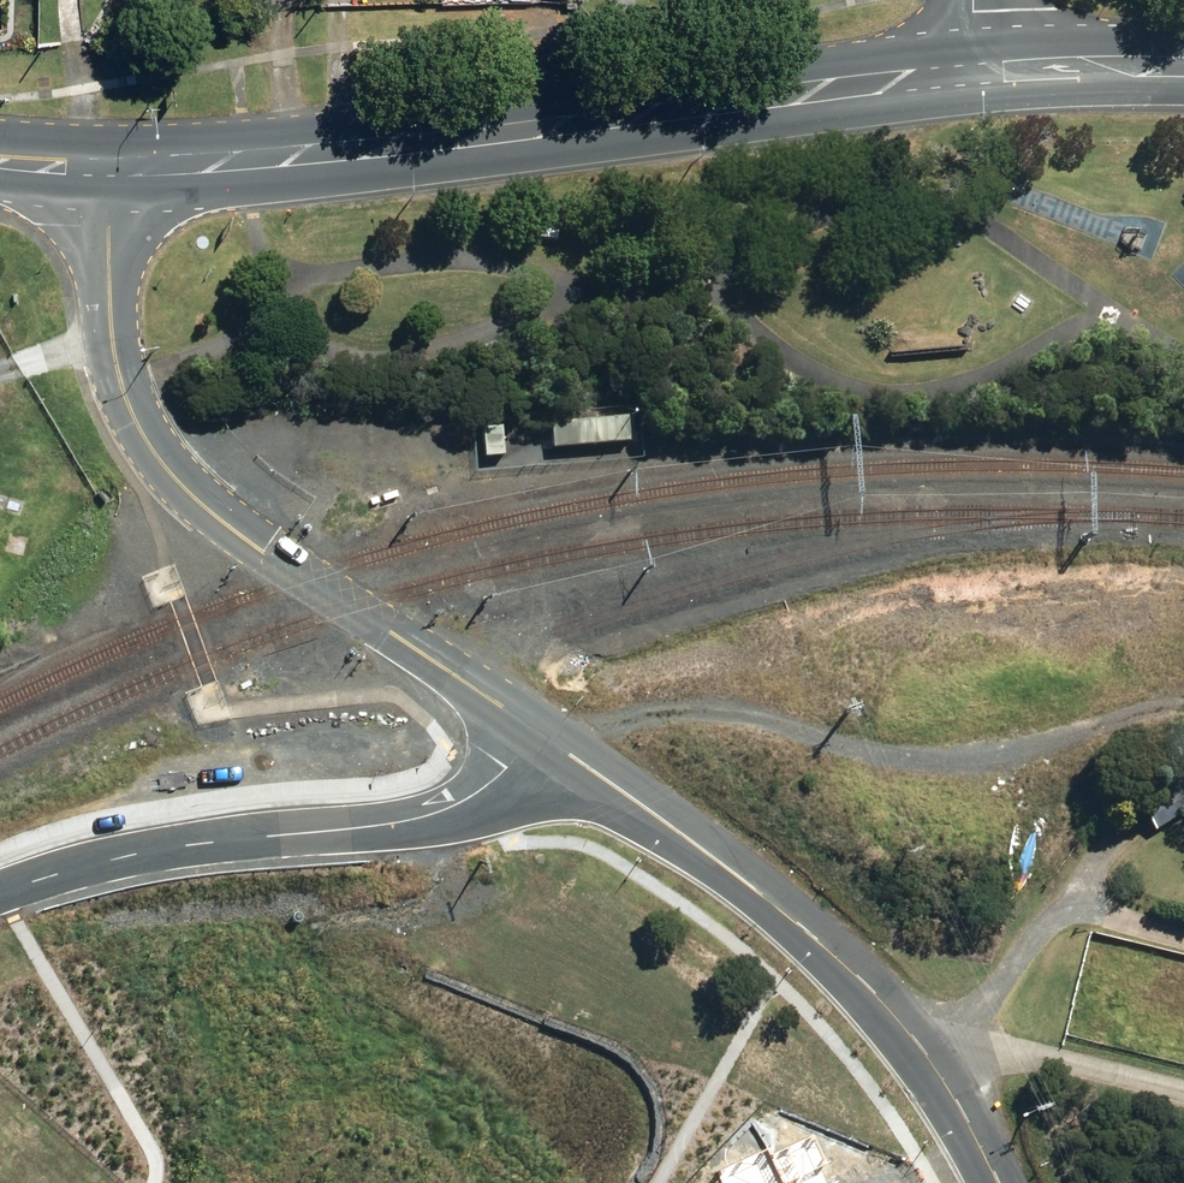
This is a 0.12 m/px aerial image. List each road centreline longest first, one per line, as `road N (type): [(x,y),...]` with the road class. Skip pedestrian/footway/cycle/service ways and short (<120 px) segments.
road 1 (secondary): [(98,166),(510,133),(755,94),(978,73)]
road 2 (residential): [(527,730),(298,578),(202,507),(166,469),(122,406),(98,166)]
road 3 (residential): [(997,1182),(961,1109),(888,1011),(744,882),(527,730)]
road 4 (track): [(573,758),(614,726),(715,708),(774,719),(882,761),(957,763),(1035,751),(1183,703)]
road 5 (residential): [(527,730),(479,787),(437,805),(380,820),(231,830),(95,852),(0,886)]
road 6 (track): [(437,805),(457,864),(445,893),(337,927)]
road 7 (secondary): [(978,73),(1183,65)]

